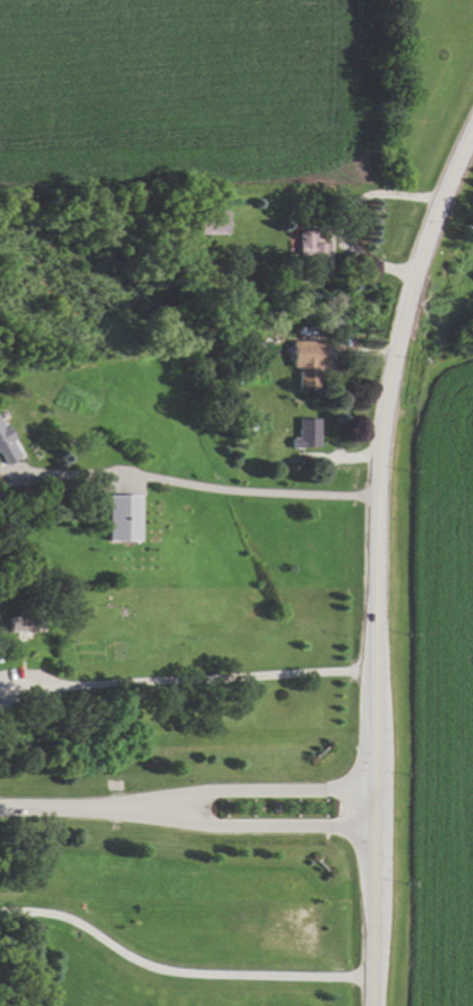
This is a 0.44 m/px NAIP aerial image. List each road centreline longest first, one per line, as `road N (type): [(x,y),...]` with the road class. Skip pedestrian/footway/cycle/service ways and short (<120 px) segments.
road 1 (secondary): [(371,1005),(377,472),(415,276),(472,135)]
road 2 (residential): [(74,807),(214,826),(372,828)]
road 3 (residential): [(372,790),(216,790),(74,807)]

